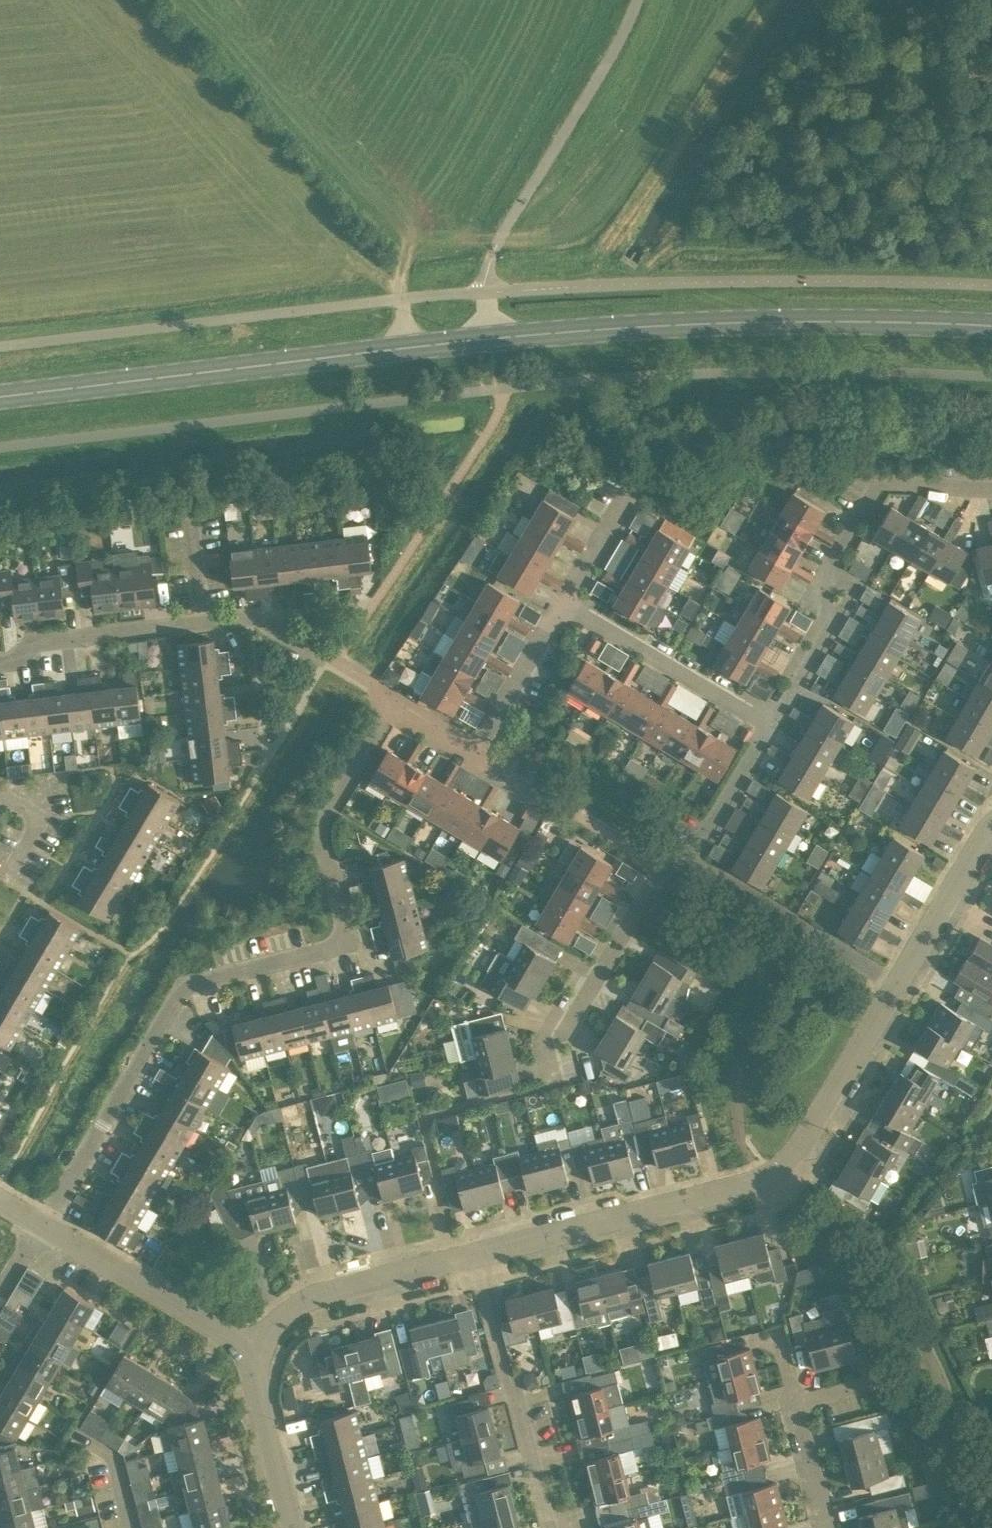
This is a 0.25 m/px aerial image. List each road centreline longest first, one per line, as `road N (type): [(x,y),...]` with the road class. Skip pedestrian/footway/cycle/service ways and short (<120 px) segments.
road 1 (secondary): [(991,326),(736,322),(549,334),(0,398)]
road 2 (residential): [(43,1224),(186,986),(347,943),(322,837),(327,813),(394,699)]
road 3 (residential): [(897,985),(792,1157),(771,1174),(475,1259)]
road 4 (residential): [(769,725),(827,622),(816,587),(879,485),(991,490)]
road 5 (residential): [(475,1259),(548,1527)]
road 6 (residential): [(559,600),(477,745),(394,699)]
road 7 (residential): [(475,1259),(321,1292),(253,1347)]
road 8 (residential): [(769,725),(559,600)]
road 9 (residential): [(43,1224),(253,1347)]
road 10 (residential): [(897,985),(690,861)]
road 11 (residential): [(564,1032),(659,874),(690,861)]
road 12 (residential): [(394,699),(258,616),(200,622)]
road 13 (residential): [(200,622),(35,641),(15,660),(0,662)]
road 14 (residential): [(991,826),(978,837),(897,985)]
road 15 (residential): [(292,1527),(253,1347)]
road 16 (residential): [(690,861),(769,725)]
road 17 (residential): [(820,1527),(793,1399)]
road 18 (residential): [(621,487),(559,600)]

